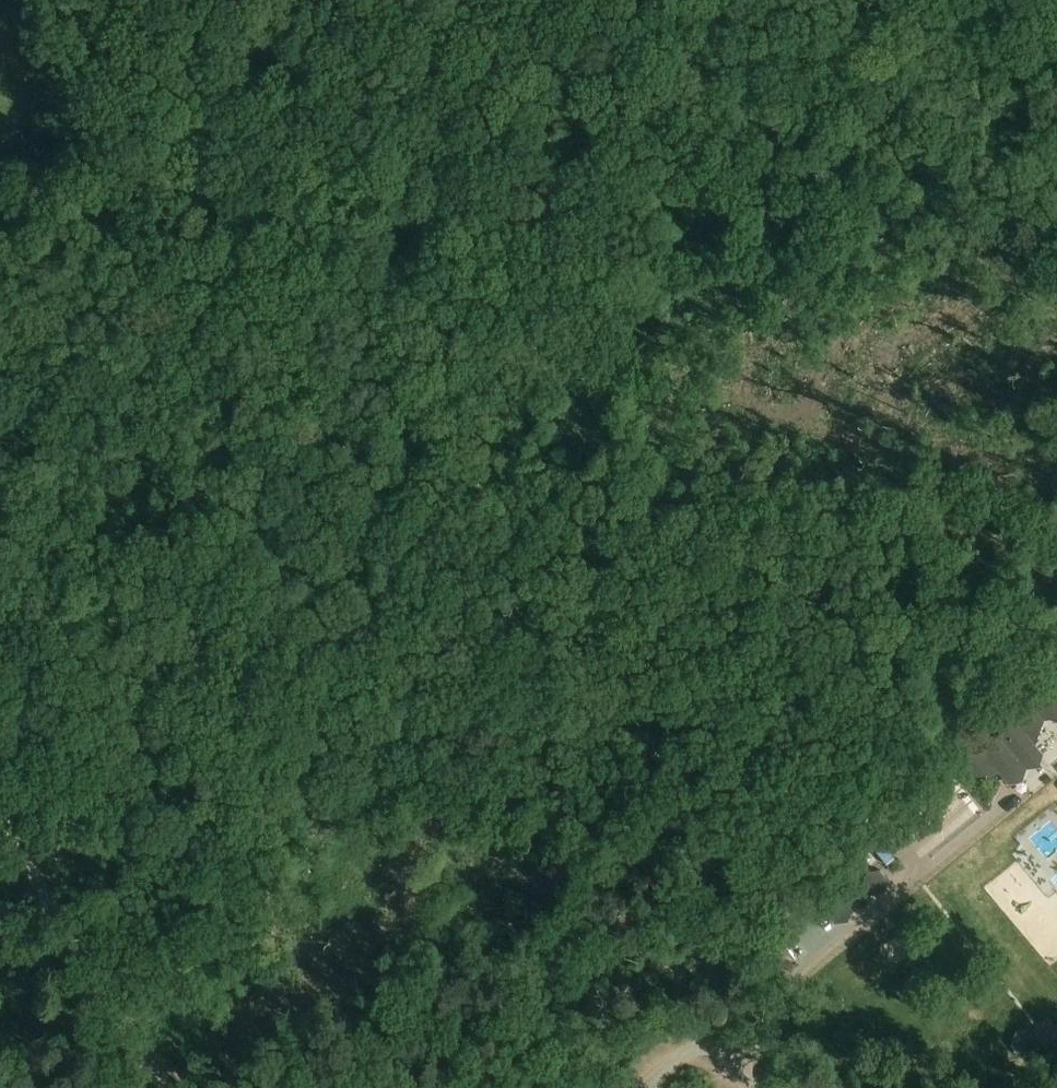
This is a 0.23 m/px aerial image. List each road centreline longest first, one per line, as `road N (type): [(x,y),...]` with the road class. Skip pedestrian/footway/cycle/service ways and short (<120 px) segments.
road 1 (track): [(169,1087),(0,818)]

